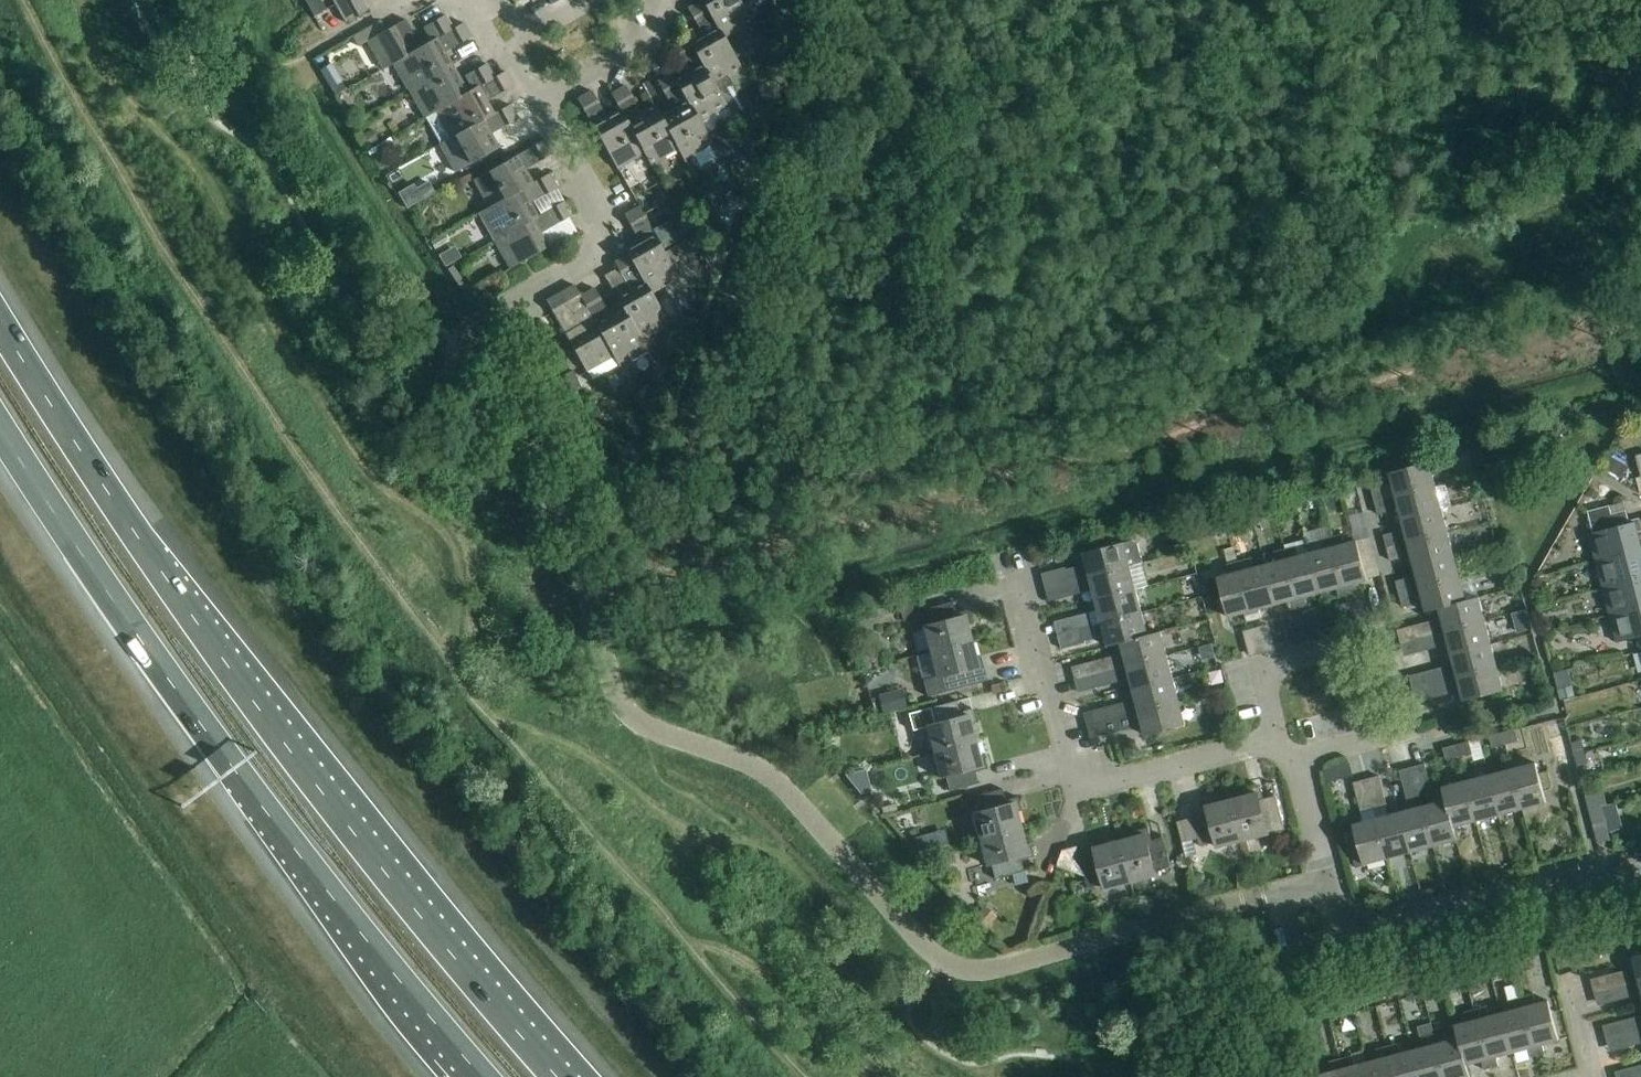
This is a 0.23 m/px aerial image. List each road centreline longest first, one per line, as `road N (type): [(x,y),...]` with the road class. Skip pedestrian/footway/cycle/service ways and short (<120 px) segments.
road 1 (unclassified): [(543,107),(604,218),(596,254),(475,326),(456,369),(467,401),(558,525),(584,578),(622,711),(780,785),(940,962),(956,969),(988,971),(1278,896)]
road 2 (motorway): [(557,1076),(259,710),(0,324)]
road 3 (motorway): [(0,429),(237,774),(483,1076)]
road 4 (residential): [(1278,739),(1076,791),(1021,582)]
road 5 (residential): [(1278,739),(1263,671),(1387,637),(1409,731),(1298,761)]
road 6 (unclassified): [(1640,875),(1603,872),(1352,936)]
road 7 (unclassified): [(665,0),(659,39),(543,107)]
road 8 (residential): [(1334,884),(1298,761)]

